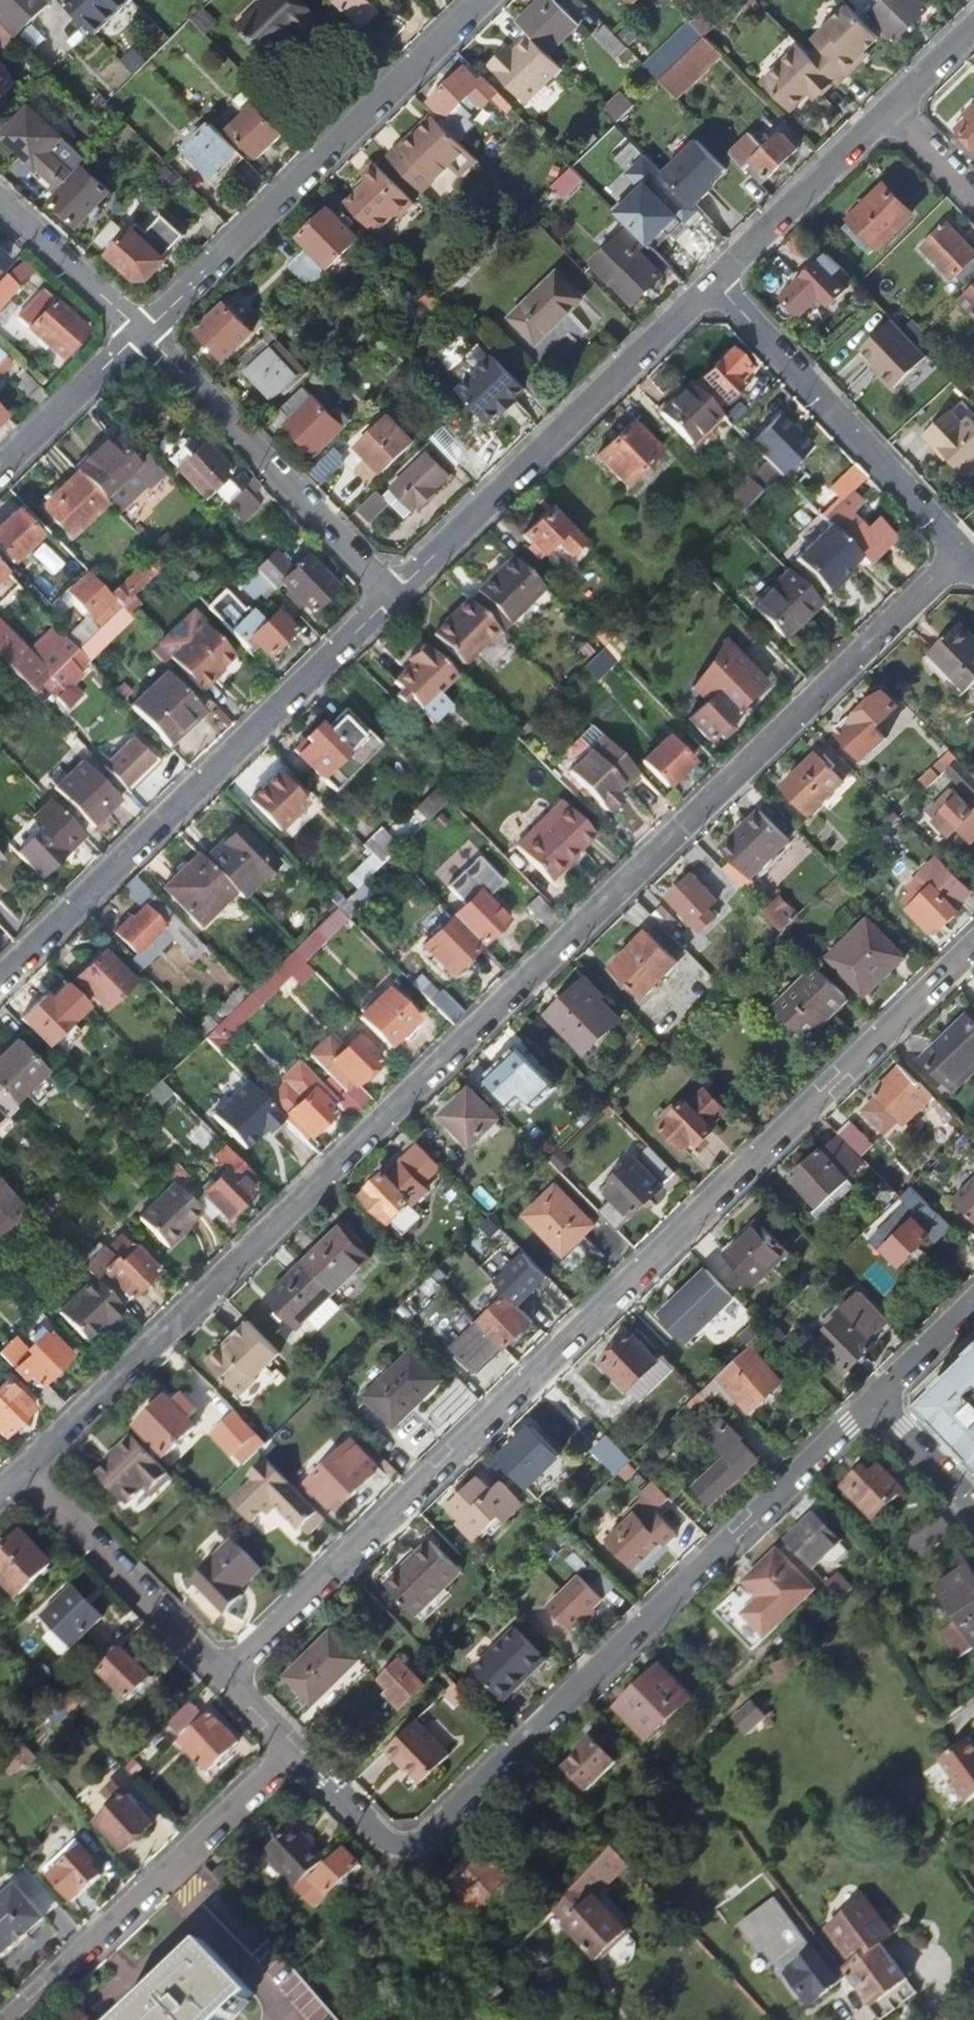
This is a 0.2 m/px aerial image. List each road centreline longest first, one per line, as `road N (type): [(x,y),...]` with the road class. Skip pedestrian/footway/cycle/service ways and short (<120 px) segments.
road 1 (unclassified): [(26,1473),(964,555)]
road 2 (unclassified): [(229,1677),(973,949)]
road 3 (unclassified): [(298,1752),(386,1838),(406,1844),(428,1837),(874,1401)]
road 4 (unclassified): [(394,595),(0,980)]
road 5 (residential): [(143,332),(483,0)]
road 6 (unclassified): [(713,283),(394,595)]
road 7 (unclassified): [(15,2019),(298,1752)]
road 8 (residential): [(713,283),(964,555)]
road 9 (unclassified): [(143,332),(394,595)]
road 10 (unclassified): [(26,1473),(229,1677)]
road 11 (unclassified): [(890,109),(713,283)]
road 12 (residential): [(0,472),(143,332)]
road 13 (unclassified): [(0,203),(143,332)]
road 14 (unclassified): [(874,1401),(973,1504)]
road 15 (unclassified): [(874,1401),(973,1304)]

